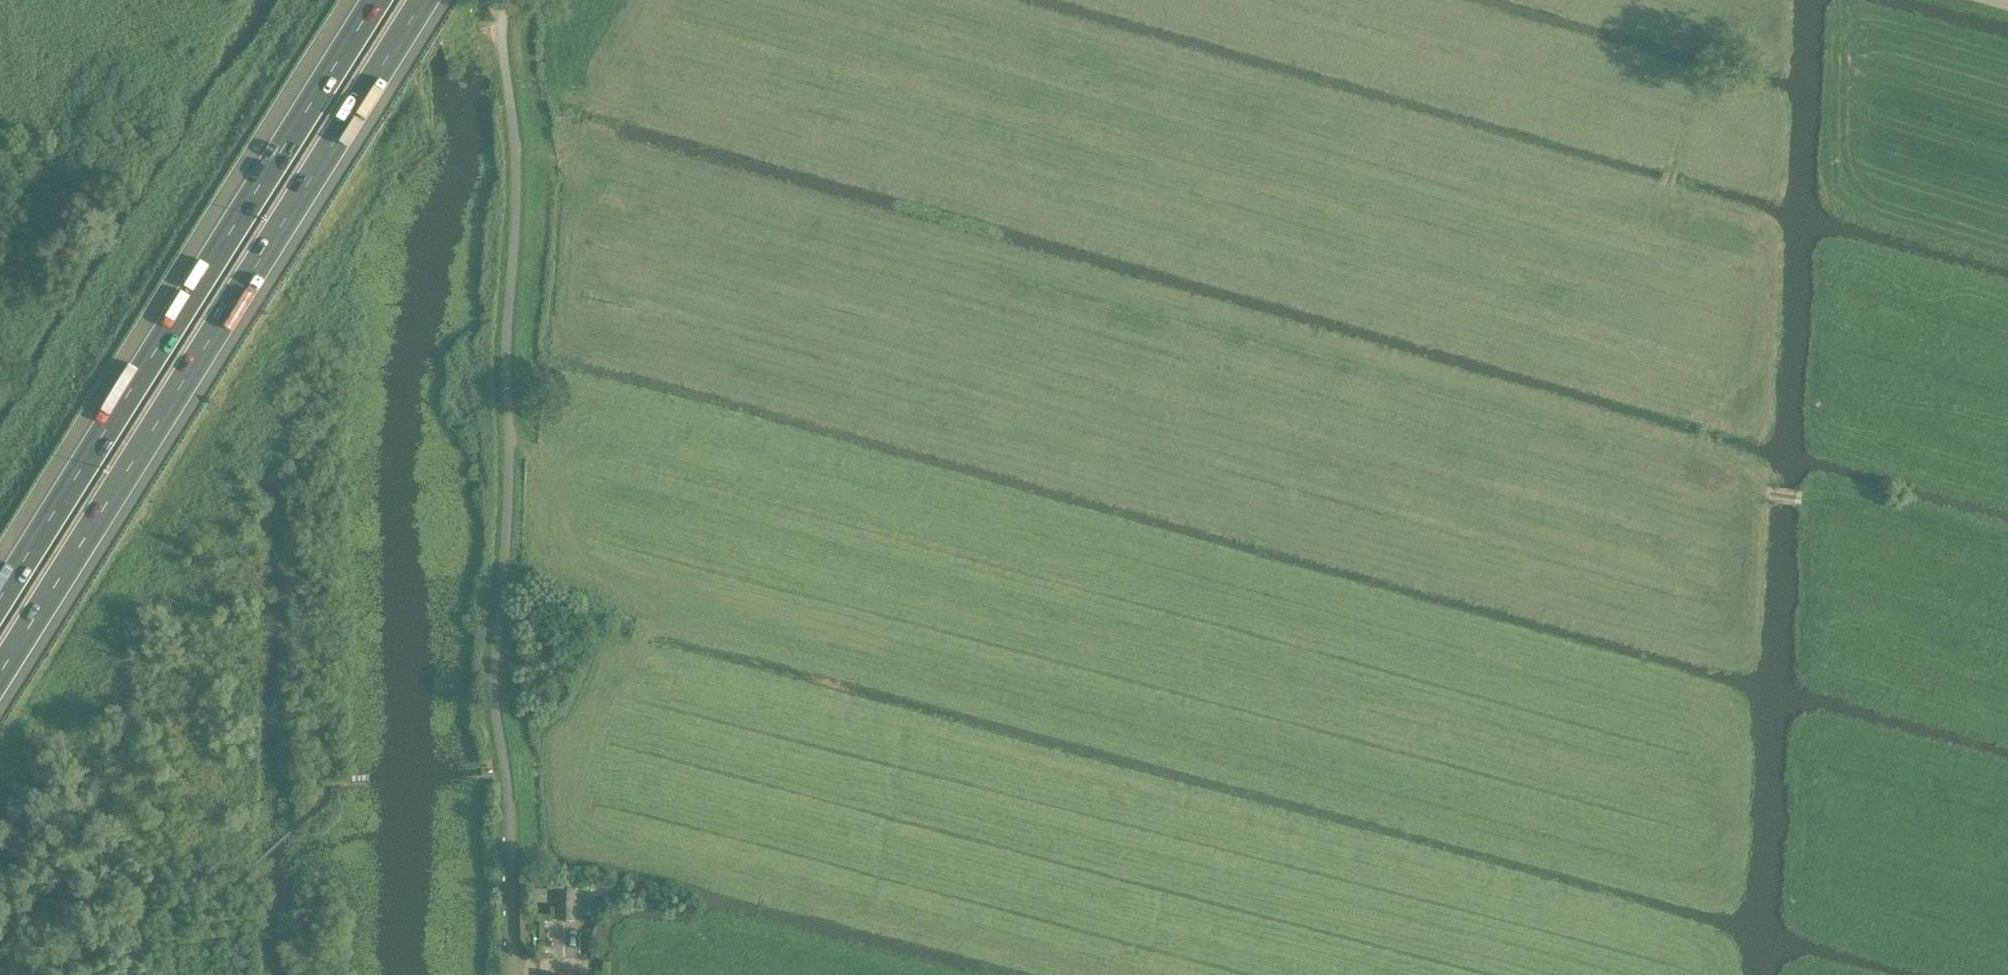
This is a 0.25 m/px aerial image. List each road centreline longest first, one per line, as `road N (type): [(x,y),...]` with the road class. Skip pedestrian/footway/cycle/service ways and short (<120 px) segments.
road 1 (unclassified): [(514,974),(508,797),(492,669),(507,523),(515,184),(507,83)]
road 2 (motorway): [(0,672),(424,0)]
road 3 (motorway): [(376,0),(0,598)]

